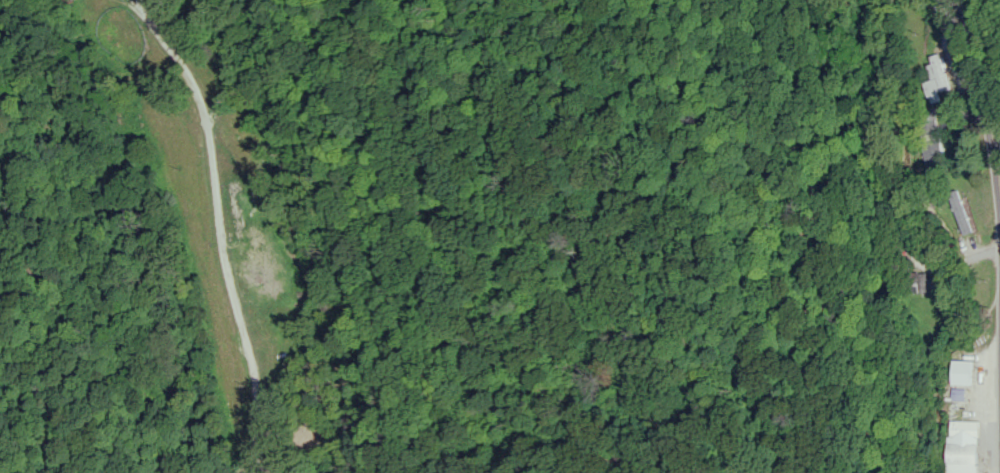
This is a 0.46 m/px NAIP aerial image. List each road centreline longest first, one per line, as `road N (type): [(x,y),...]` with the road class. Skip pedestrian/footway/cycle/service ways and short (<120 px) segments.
road 1 (residential): [(267,472),(215,122),(150,0)]
road 2 (secondary): [(999,182),(998,150),(951,0)]

